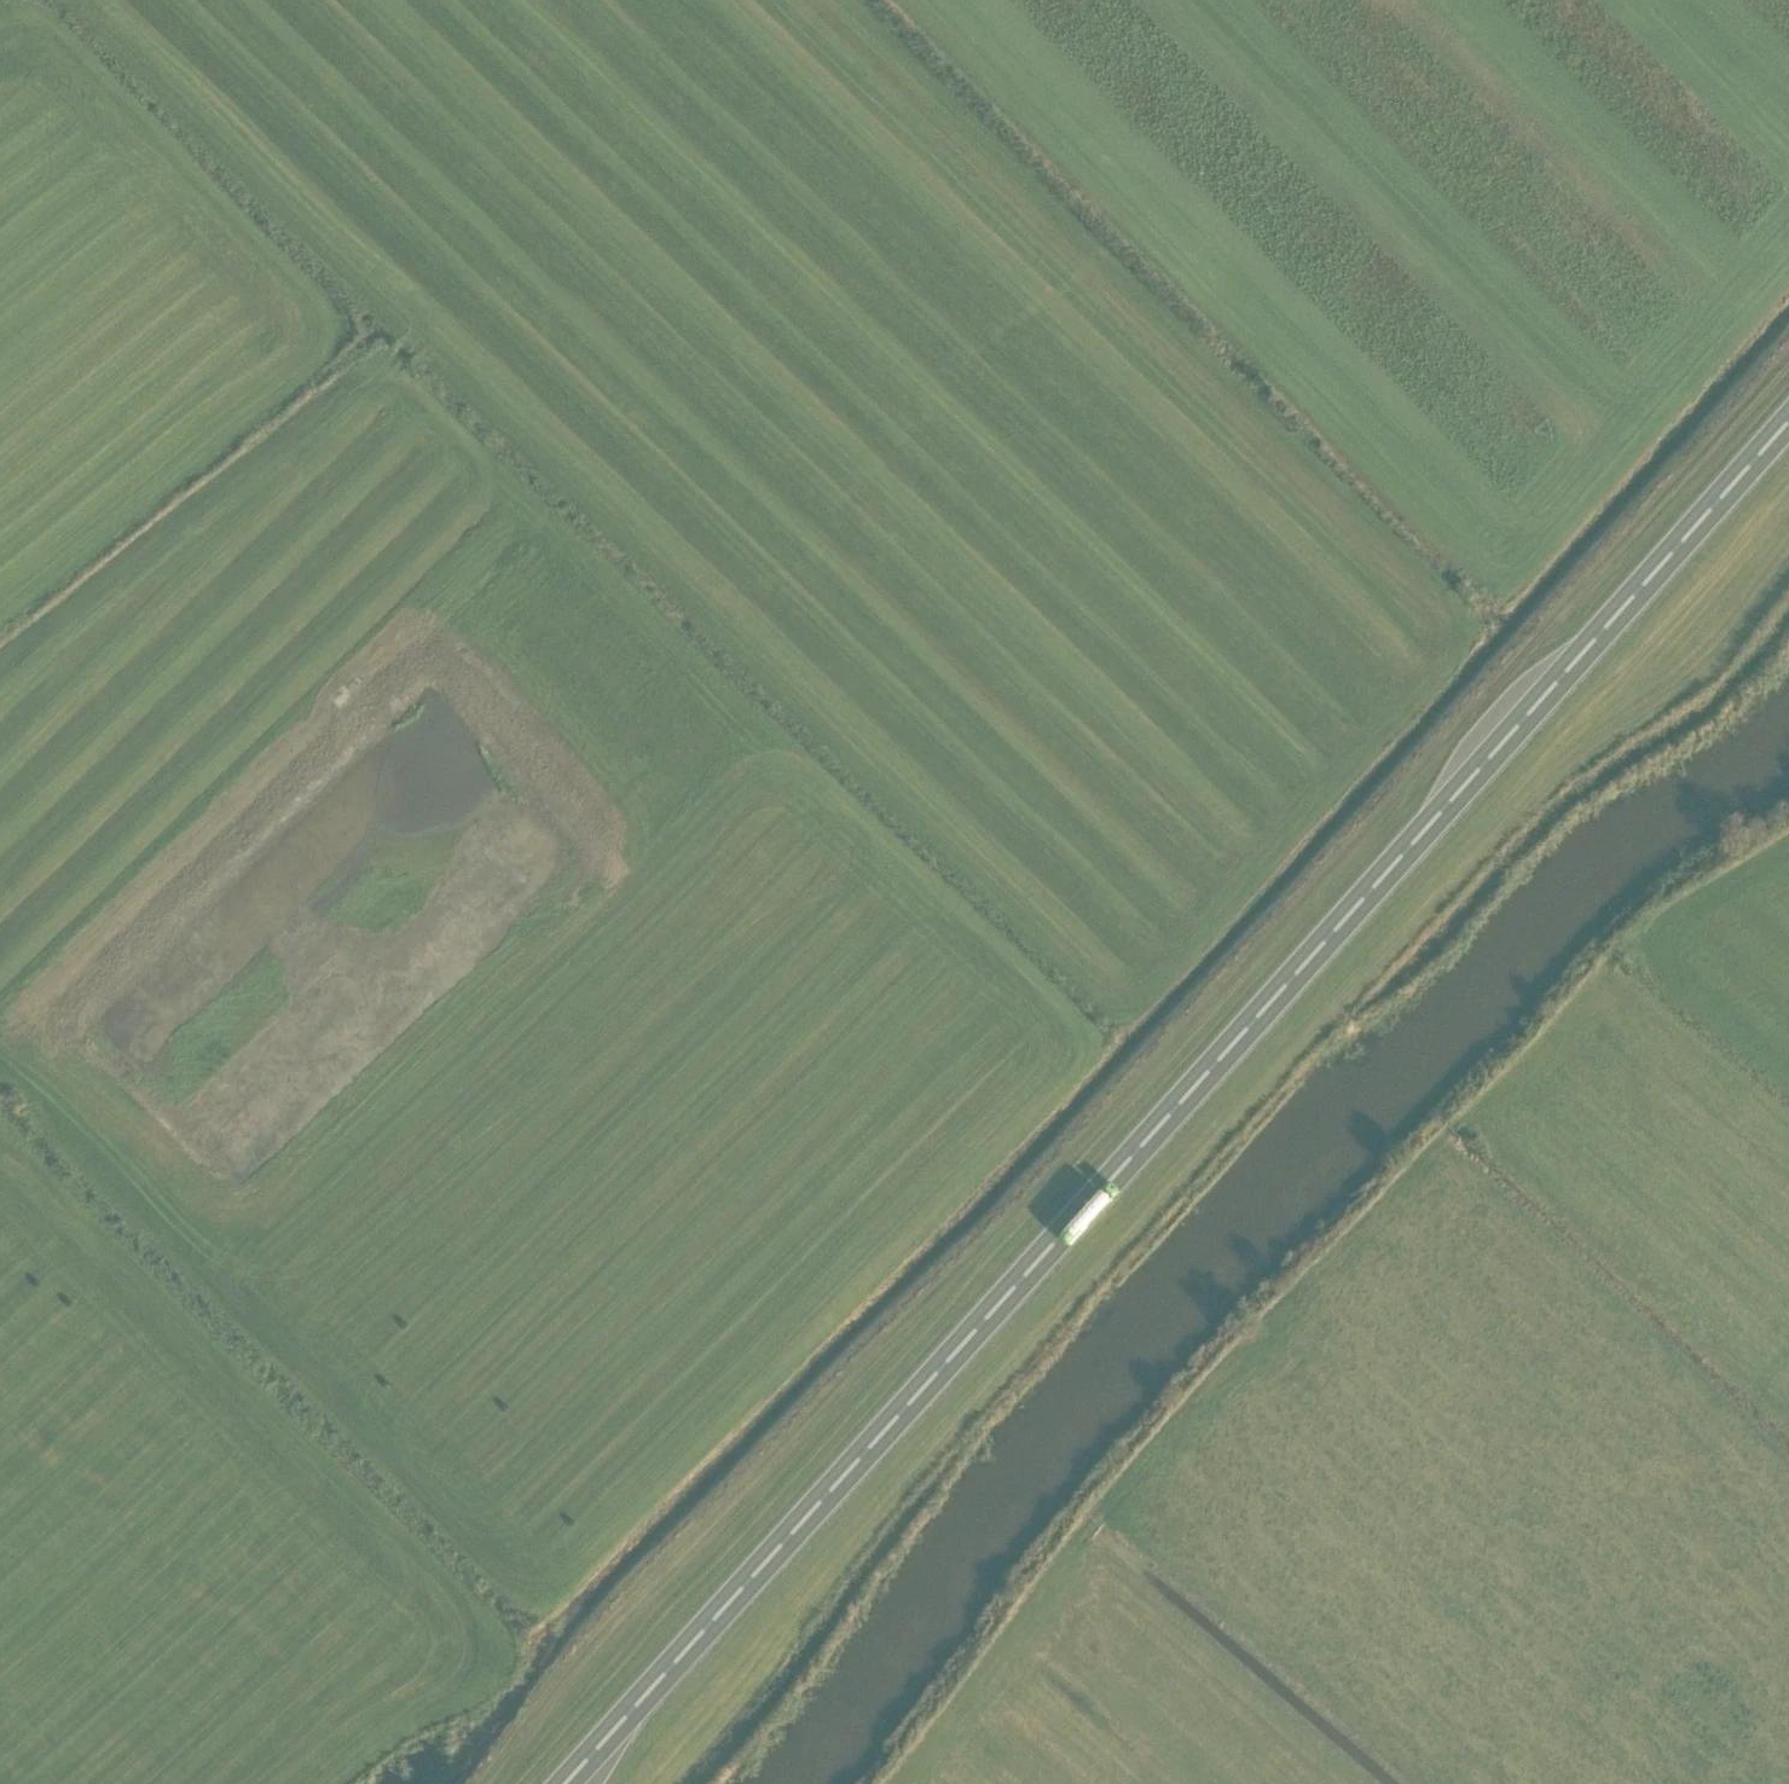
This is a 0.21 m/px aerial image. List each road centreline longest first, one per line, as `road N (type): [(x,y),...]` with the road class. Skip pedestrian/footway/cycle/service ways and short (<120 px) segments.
road 1 (trunk): [(570,1783),(1788,420)]

